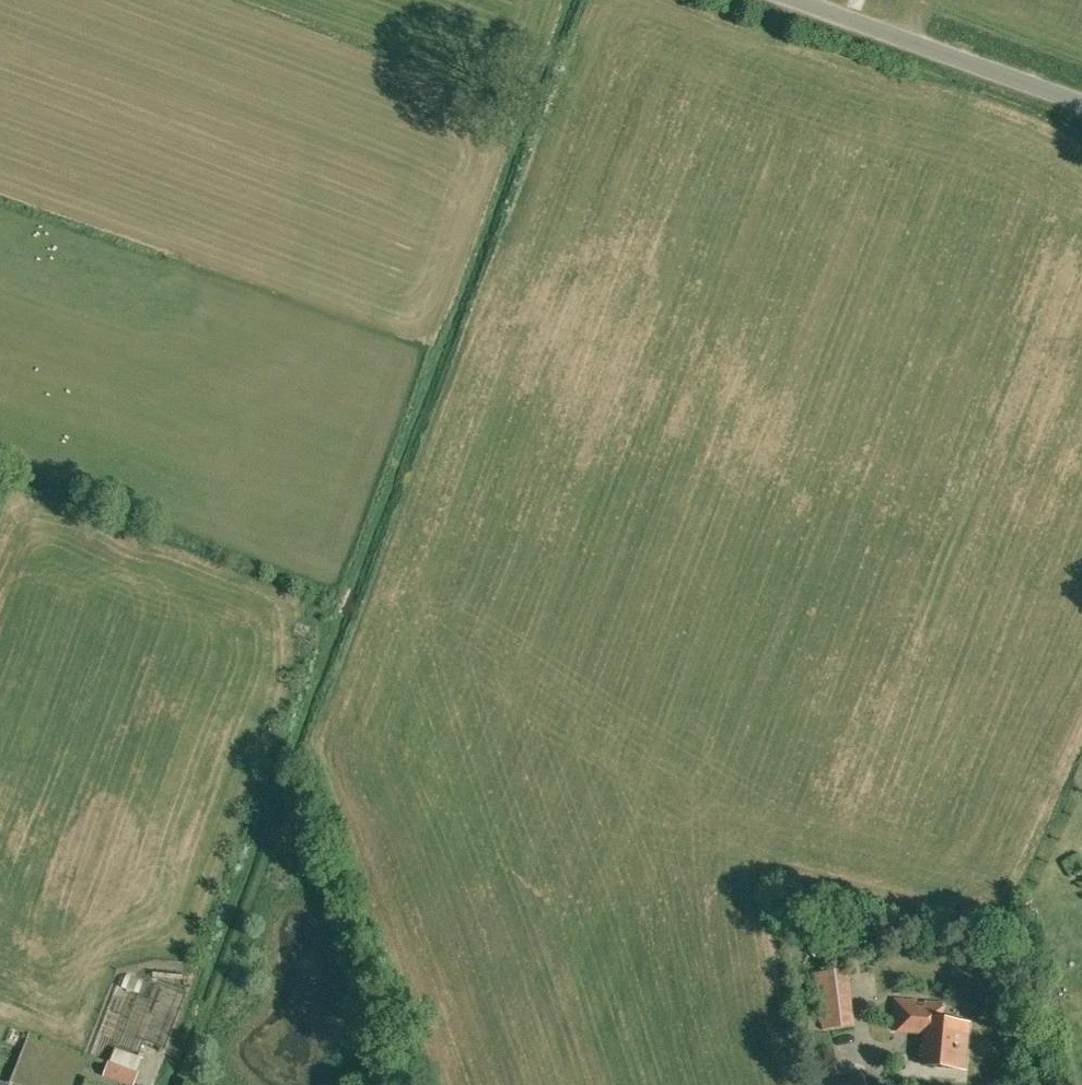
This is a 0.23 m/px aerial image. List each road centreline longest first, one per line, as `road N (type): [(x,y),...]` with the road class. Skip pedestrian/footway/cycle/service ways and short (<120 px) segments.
road 1 (unclassified): [(1081,104),(798,0)]

